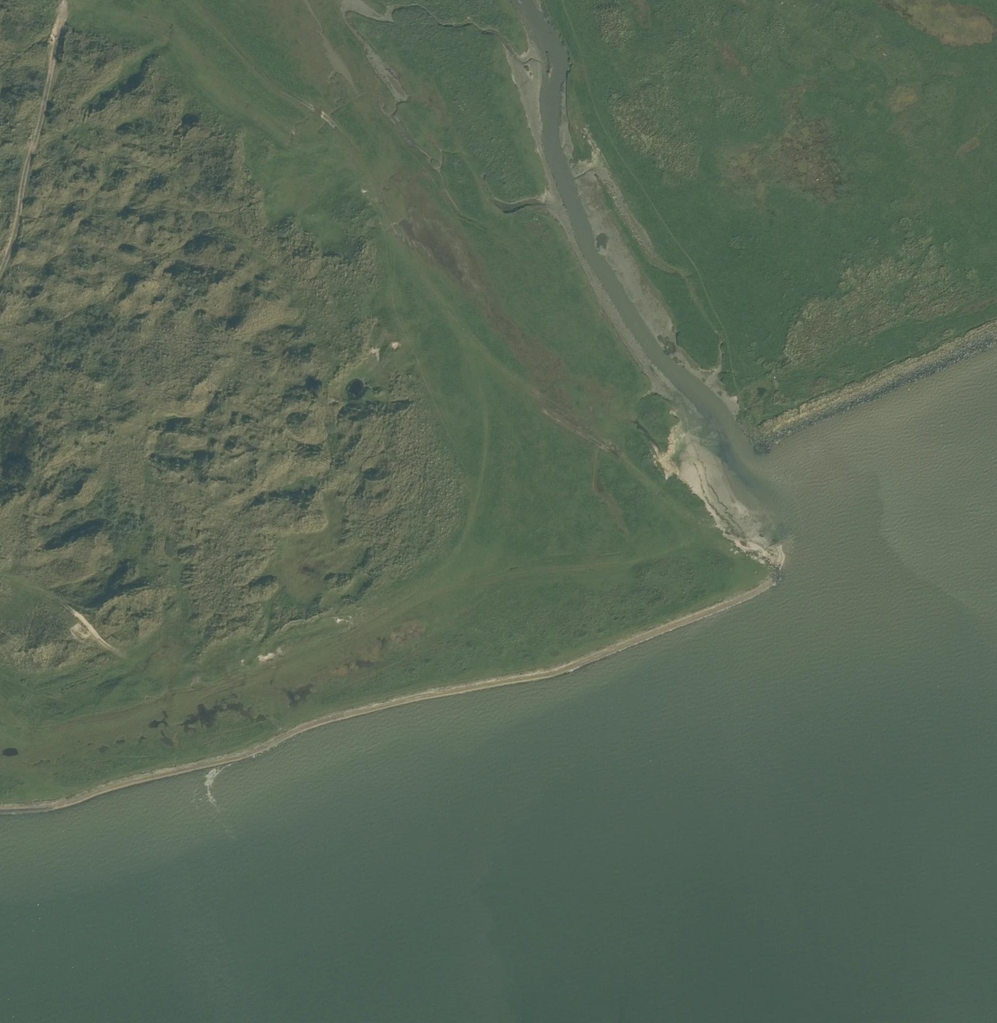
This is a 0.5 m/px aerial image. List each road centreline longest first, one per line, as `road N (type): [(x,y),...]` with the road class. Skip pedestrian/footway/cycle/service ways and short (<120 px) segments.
road 1 (track): [(180,0),(274,91),(321,113),(454,323),(484,385),(493,449),(481,501),(448,566),(316,641),(132,712),(38,731),(17,729),(0,713)]
road 2 (track): [(0,270),(68,0)]

